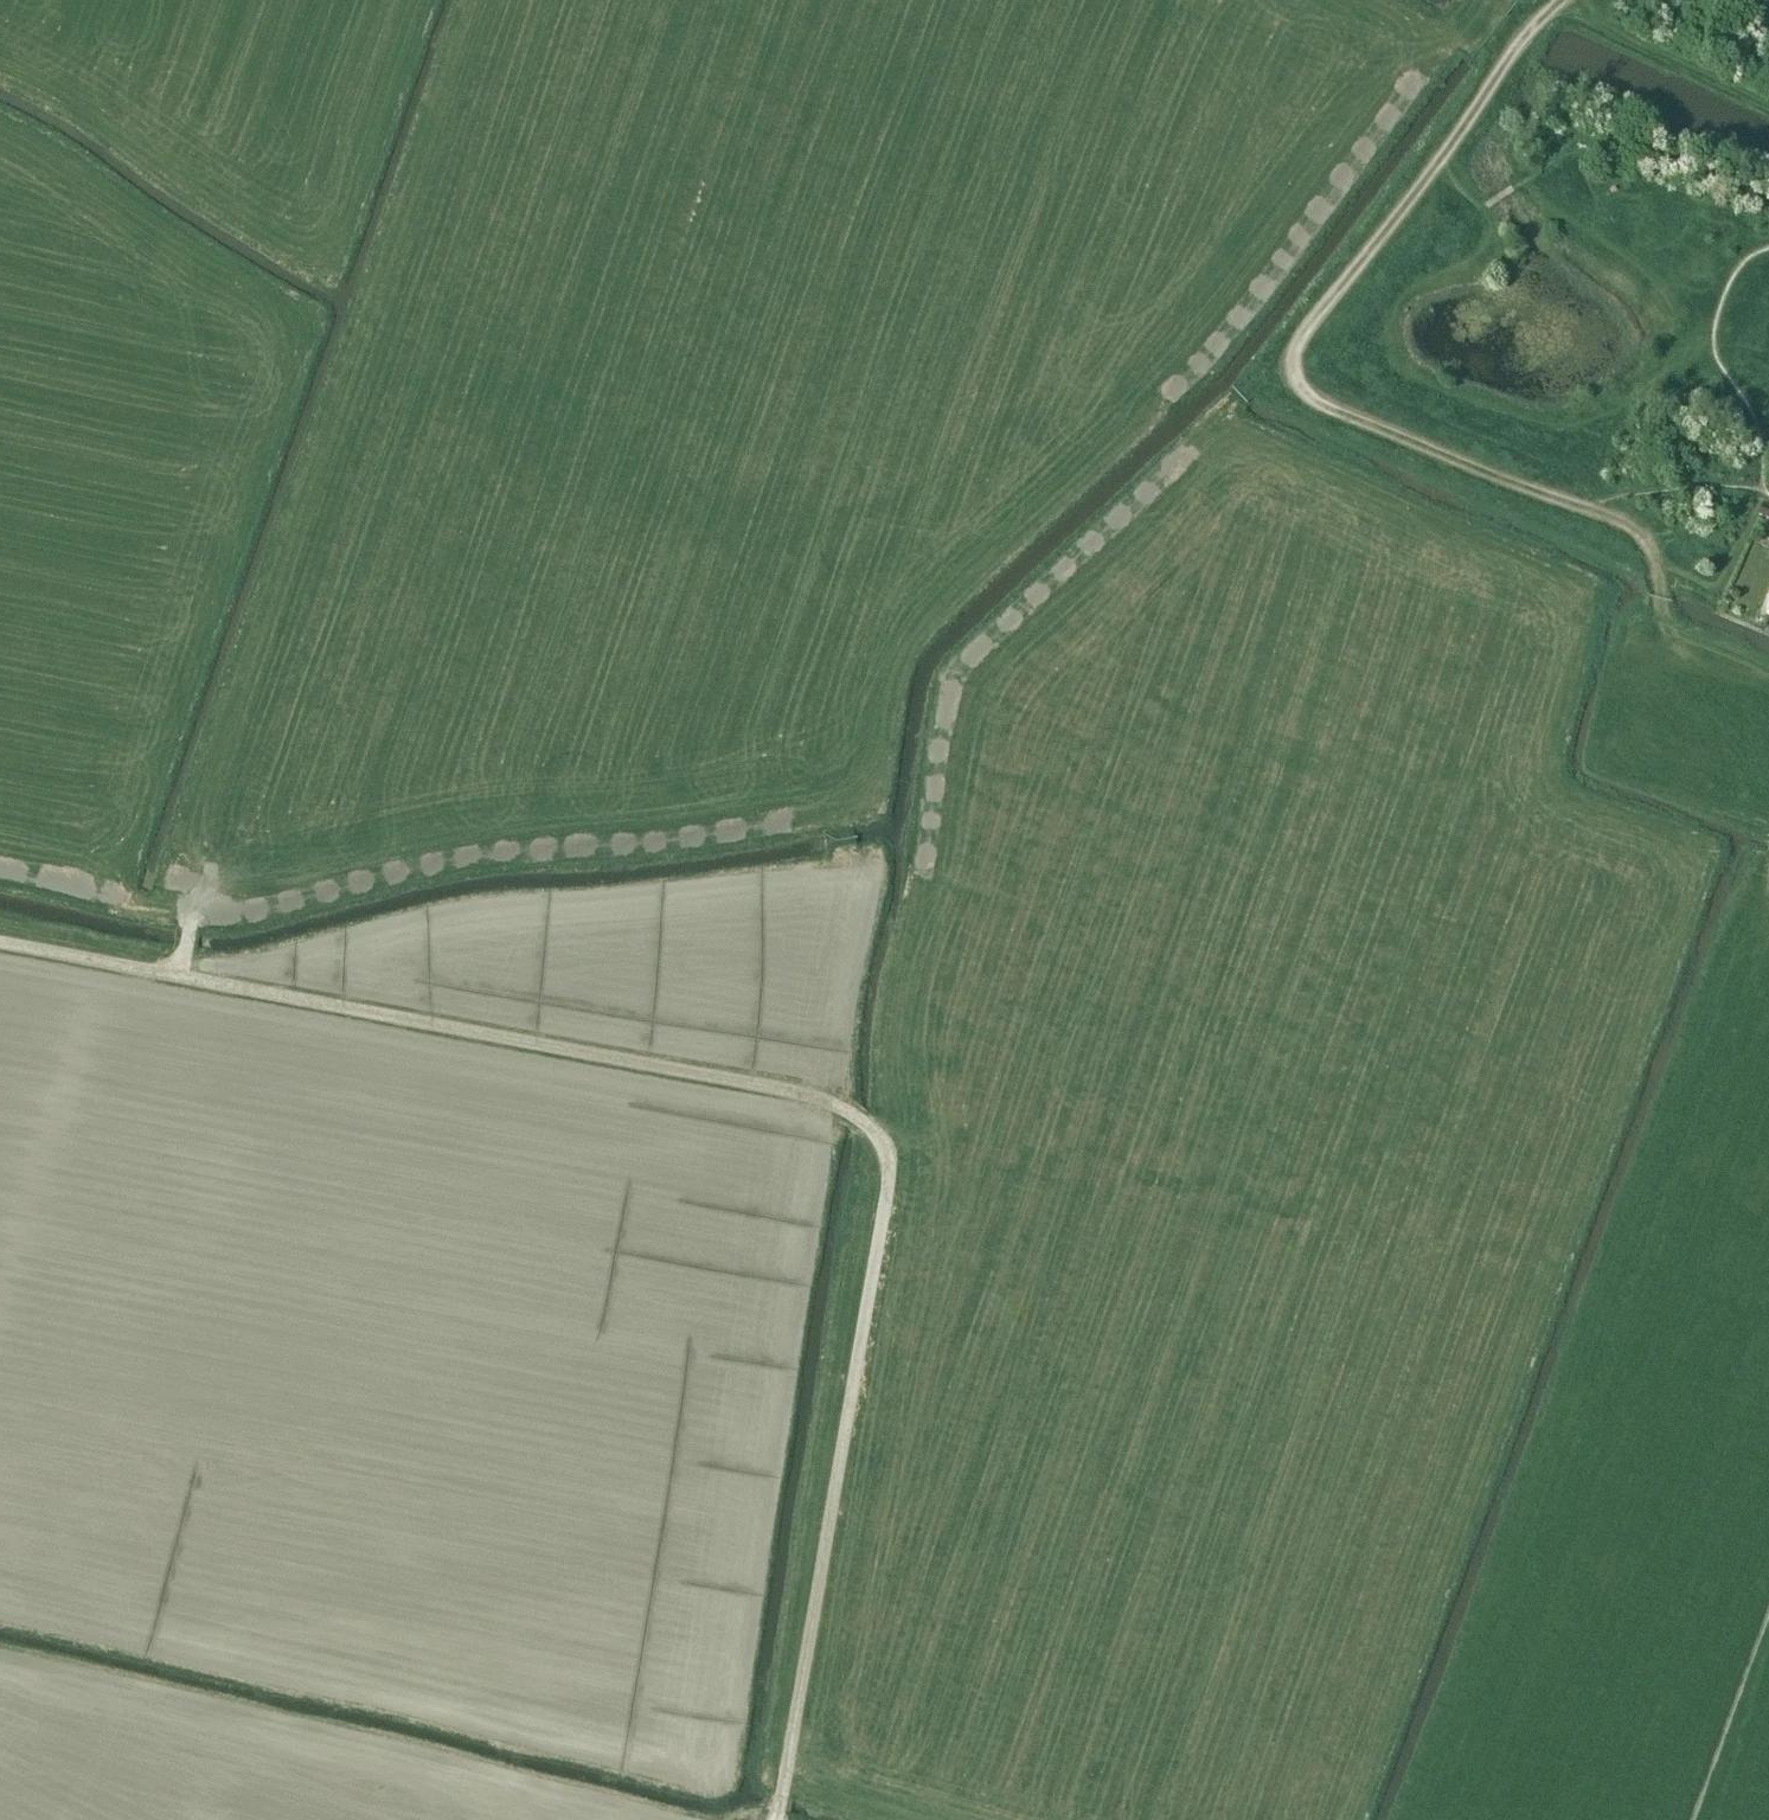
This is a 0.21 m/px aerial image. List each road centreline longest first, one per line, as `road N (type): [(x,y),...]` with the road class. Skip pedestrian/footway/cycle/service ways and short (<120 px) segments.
road 1 (track): [(0,943),(826,1099),(886,1143),(775,1818)]
road 2 (track): [(1563,0),(1517,47),(1295,349),(1297,376),(1311,398),(1343,415),(1586,507),(1631,530),(1654,557)]

